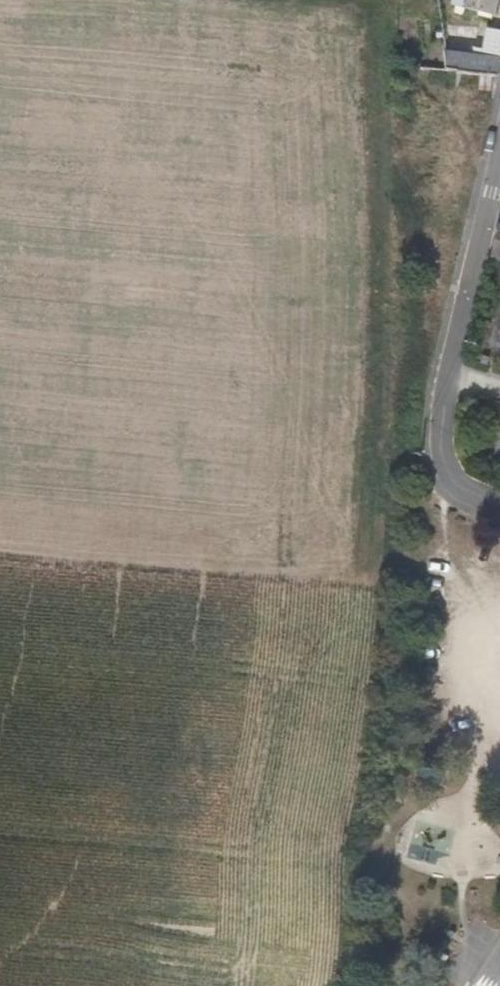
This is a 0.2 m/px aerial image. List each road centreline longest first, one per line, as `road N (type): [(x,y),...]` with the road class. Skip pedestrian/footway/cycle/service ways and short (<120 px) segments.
road 1 (residential): [(499,144),(449,359),(442,447),(458,482),(499,503)]

